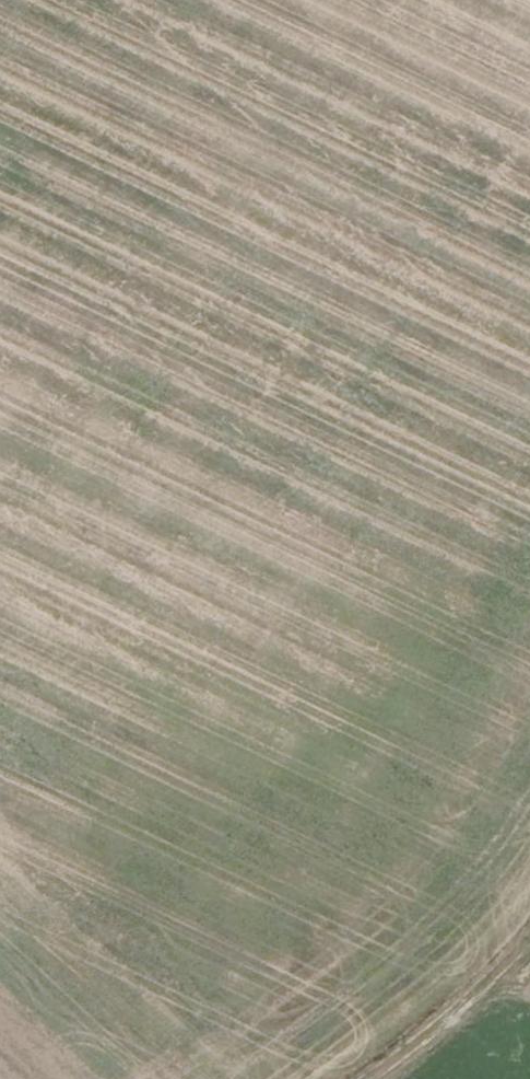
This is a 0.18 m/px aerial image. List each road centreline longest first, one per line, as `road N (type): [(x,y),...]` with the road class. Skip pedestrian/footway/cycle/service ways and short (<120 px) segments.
road 1 (track): [(529,944),(497,980),(356,1078)]

